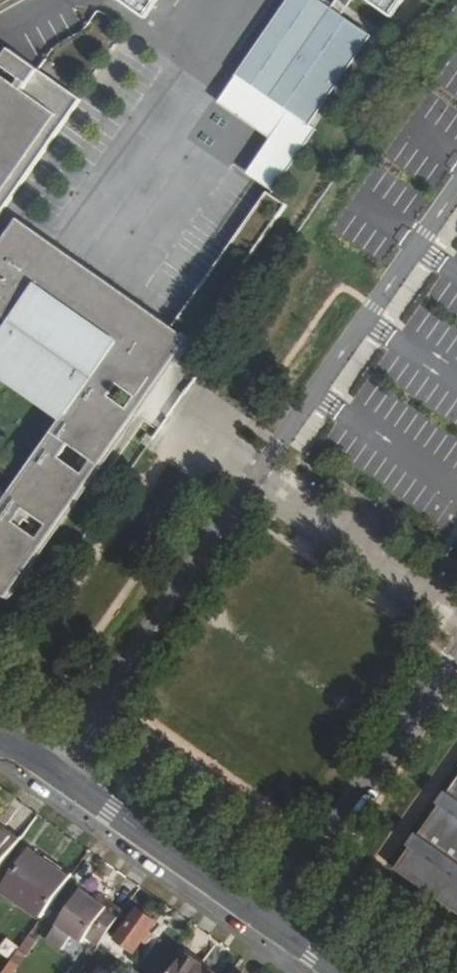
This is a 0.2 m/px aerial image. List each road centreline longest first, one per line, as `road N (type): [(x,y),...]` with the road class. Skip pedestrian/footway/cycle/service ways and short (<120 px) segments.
road 1 (tertiary): [(268,923),(0,735)]
road 2 (residential): [(268,923),(456,657)]

